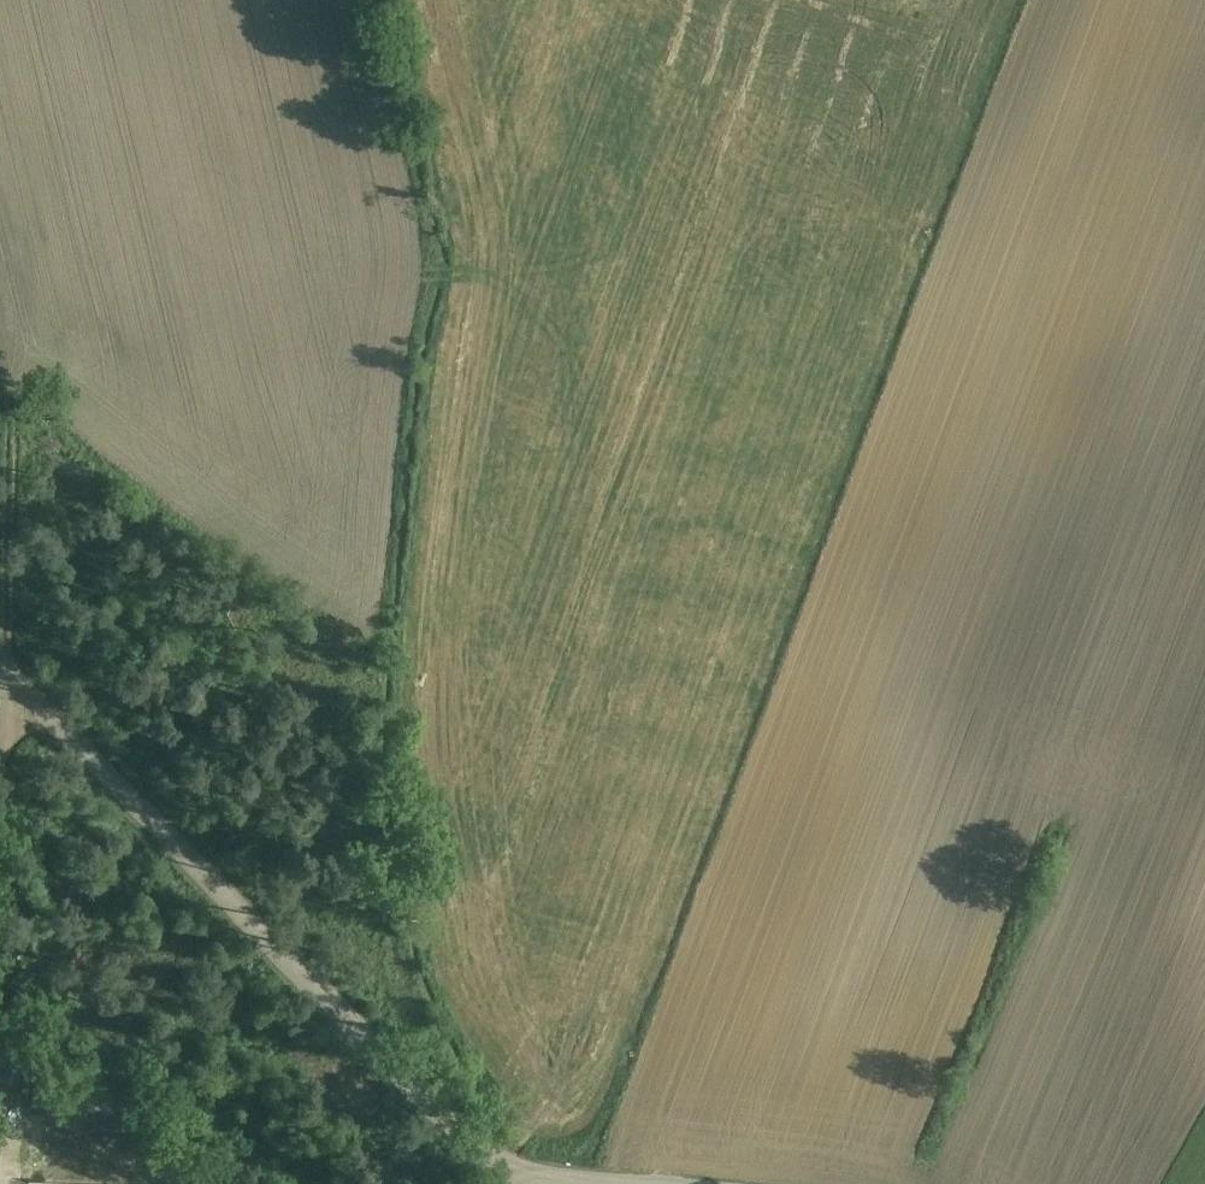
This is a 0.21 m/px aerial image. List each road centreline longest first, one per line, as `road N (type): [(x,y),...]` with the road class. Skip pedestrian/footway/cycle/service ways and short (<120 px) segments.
road 1 (unclassified): [(0,655),(502,1179),(564,1183)]

